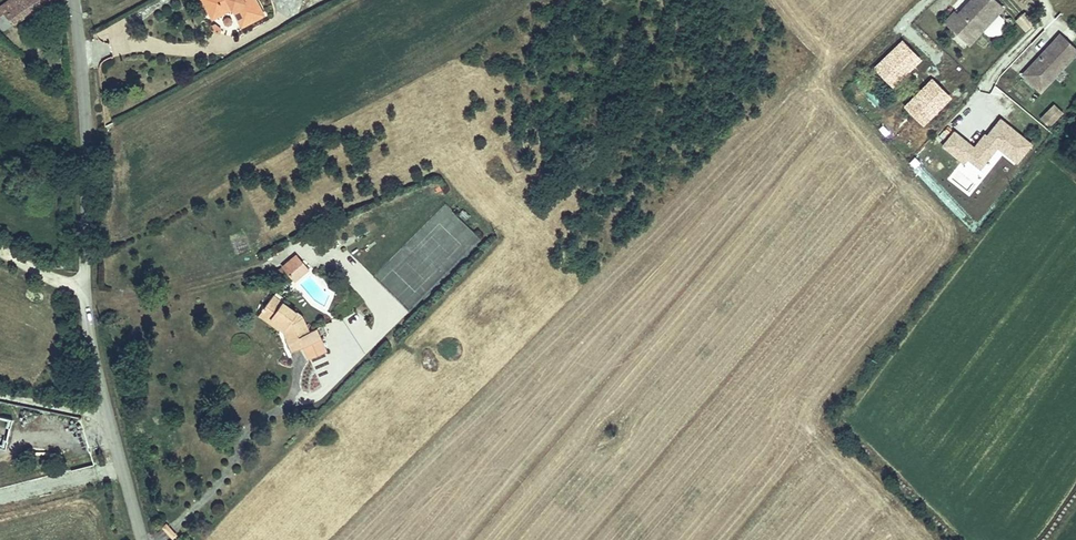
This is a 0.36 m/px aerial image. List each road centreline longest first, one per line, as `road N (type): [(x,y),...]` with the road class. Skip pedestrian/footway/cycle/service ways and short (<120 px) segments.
road 1 (residential): [(150,539),(90,298),(82,0)]

